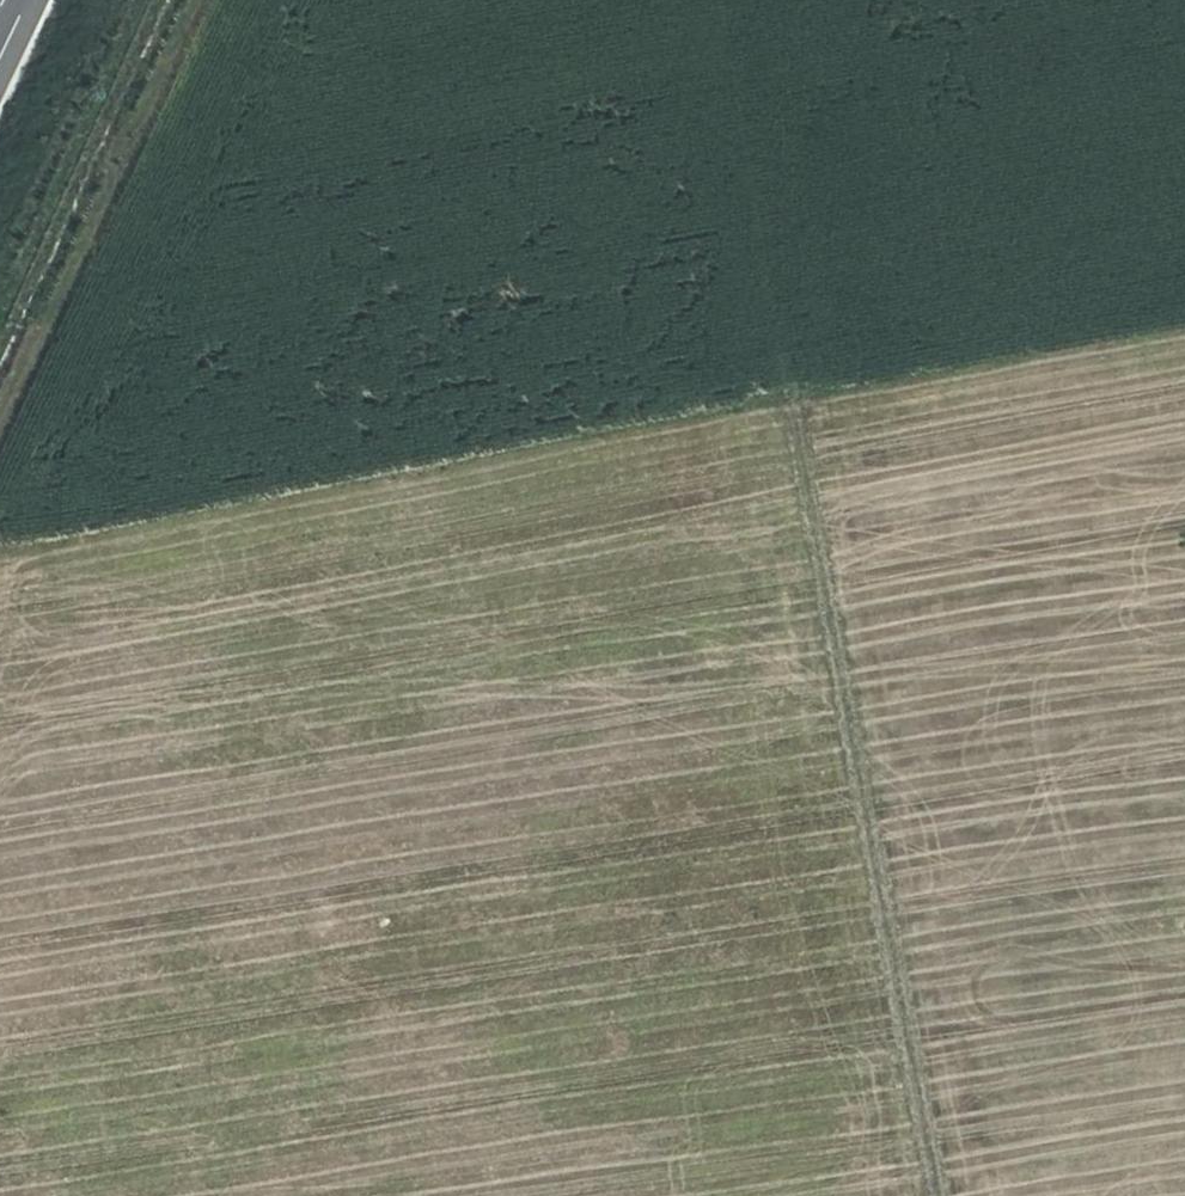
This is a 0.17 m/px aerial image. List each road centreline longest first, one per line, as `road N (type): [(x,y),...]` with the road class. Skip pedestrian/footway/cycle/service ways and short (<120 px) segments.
road 1 (track): [(738,0),(955,1195)]
road 2 (track): [(185,0),(0,442)]

